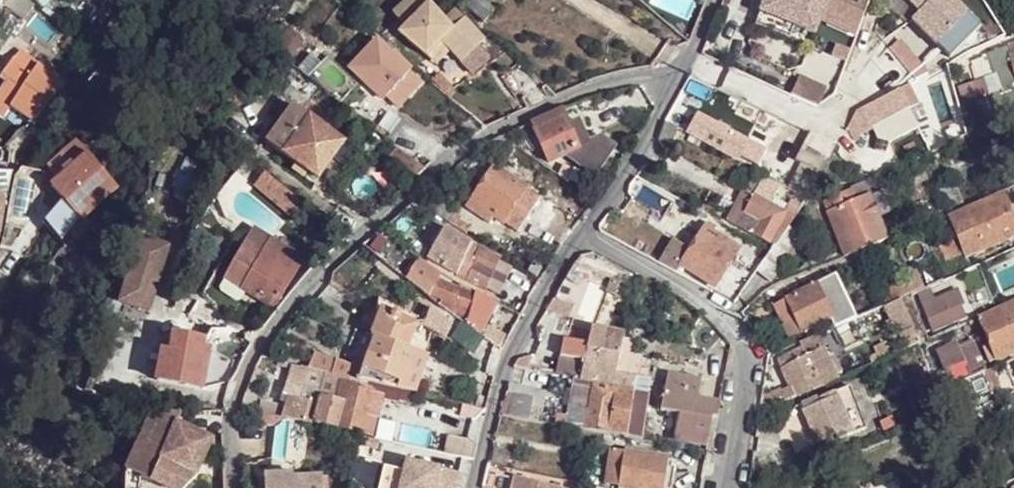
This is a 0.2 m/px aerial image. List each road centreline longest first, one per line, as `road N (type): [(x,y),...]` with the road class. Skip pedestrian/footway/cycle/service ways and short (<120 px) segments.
road 1 (residential): [(232,487),(234,396),(256,355),(304,292),(373,227),(458,155),(535,115),(608,84),(676,77)]
road 2 (residential): [(584,236),(723,310),(746,353),(726,487)]
road 3 (residential): [(473,487),(492,396),(563,257),(584,236)]
road 4 (residential): [(584,236),(676,77)]

